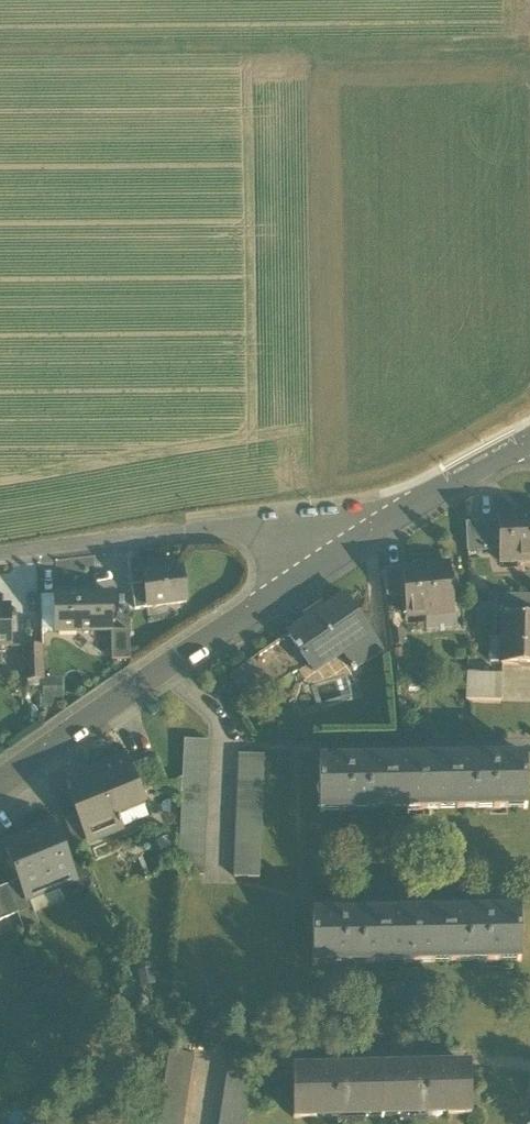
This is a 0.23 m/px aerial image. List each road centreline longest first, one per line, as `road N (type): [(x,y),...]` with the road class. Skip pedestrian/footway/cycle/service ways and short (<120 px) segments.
road 1 (track): [(529,39),(0,44)]
road 2 (residential): [(333,552),(0,783)]
road 3 (residential): [(333,552),(285,531),(160,532),(0,553)]
road 4 (residential): [(529,444),(333,552)]

